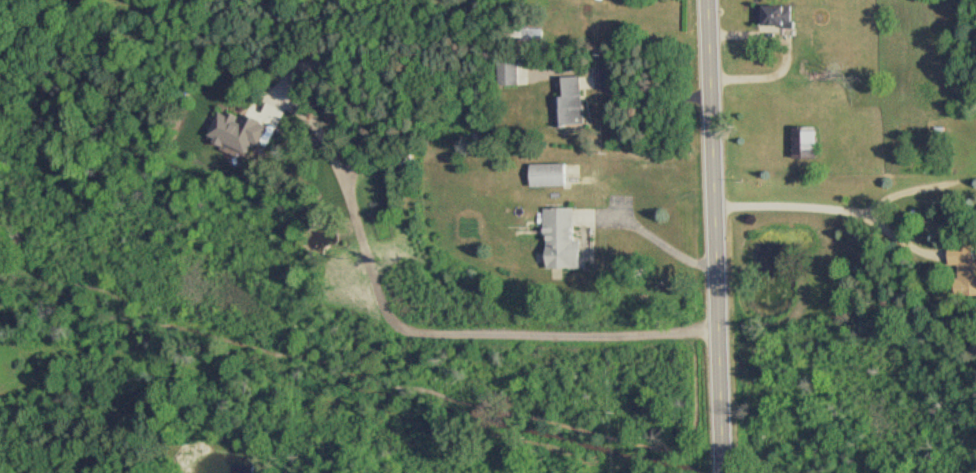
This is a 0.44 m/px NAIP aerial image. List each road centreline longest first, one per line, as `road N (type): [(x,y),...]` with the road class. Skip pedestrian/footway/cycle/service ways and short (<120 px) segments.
road 1 (tertiary): [(711,0),(722,472)]

